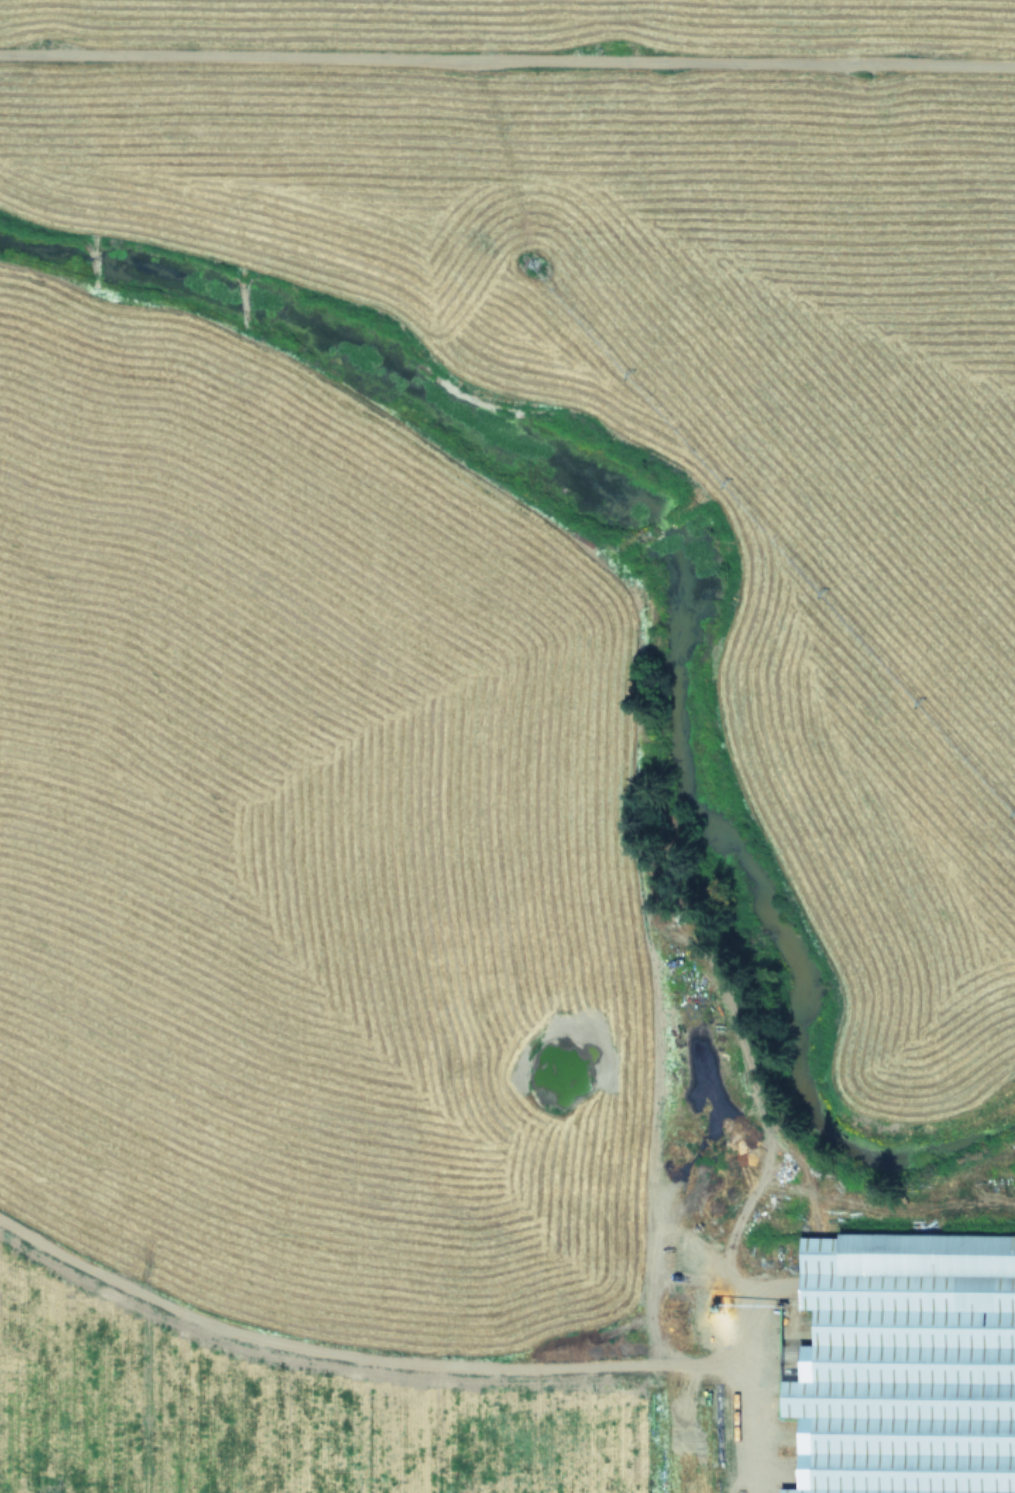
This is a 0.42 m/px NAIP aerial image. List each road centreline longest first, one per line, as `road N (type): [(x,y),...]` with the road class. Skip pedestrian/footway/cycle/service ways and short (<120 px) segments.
road 1 (residential): [(1014,76),(0,75)]

